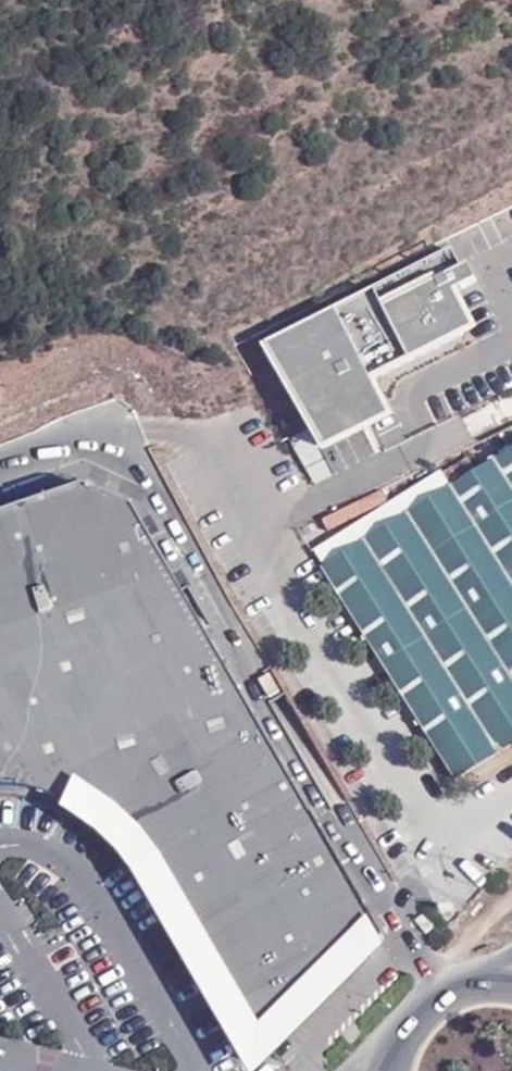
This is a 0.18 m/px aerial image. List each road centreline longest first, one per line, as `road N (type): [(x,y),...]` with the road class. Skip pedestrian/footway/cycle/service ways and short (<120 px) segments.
road 1 (secondary): [(481,982),(421,1013),(390,1068)]

